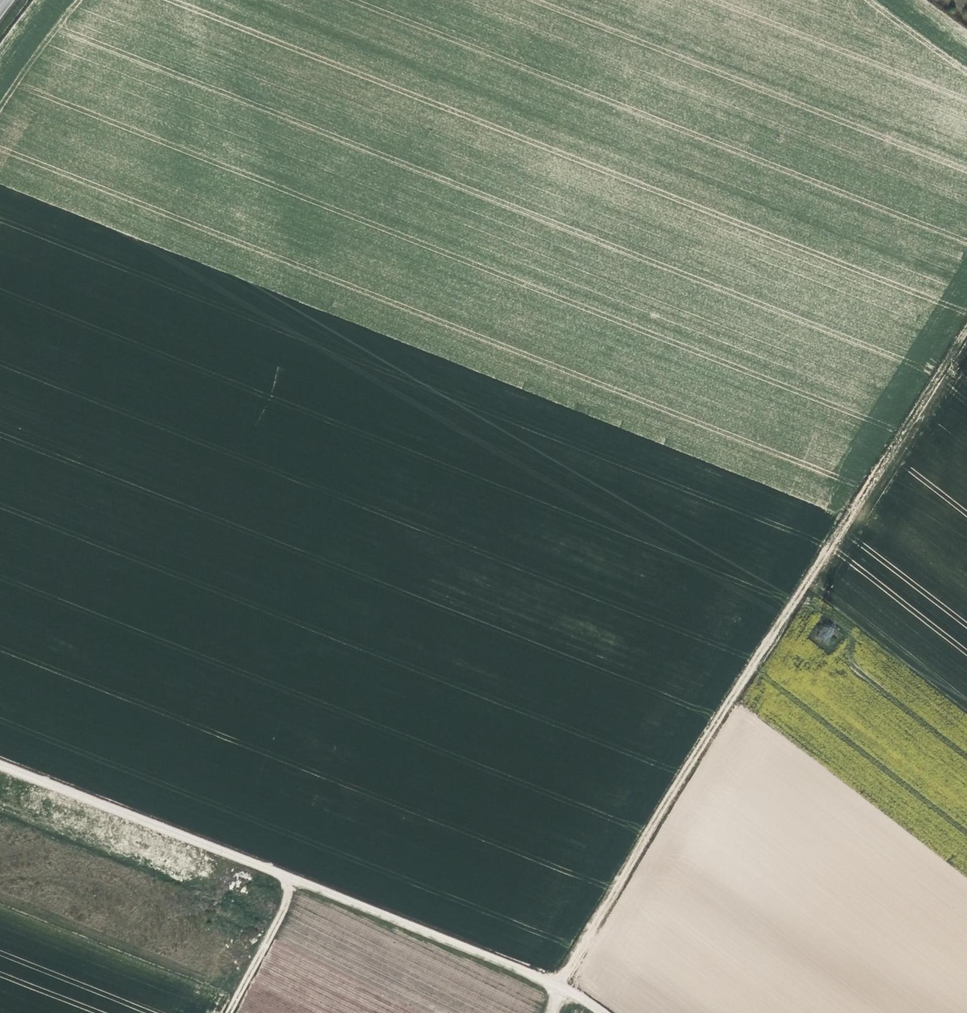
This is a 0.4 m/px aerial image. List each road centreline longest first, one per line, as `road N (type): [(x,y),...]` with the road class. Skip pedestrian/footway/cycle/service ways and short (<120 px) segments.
road 1 (track): [(966,323),(543,1012)]
road 2 (track): [(287,873),(216,1012)]

